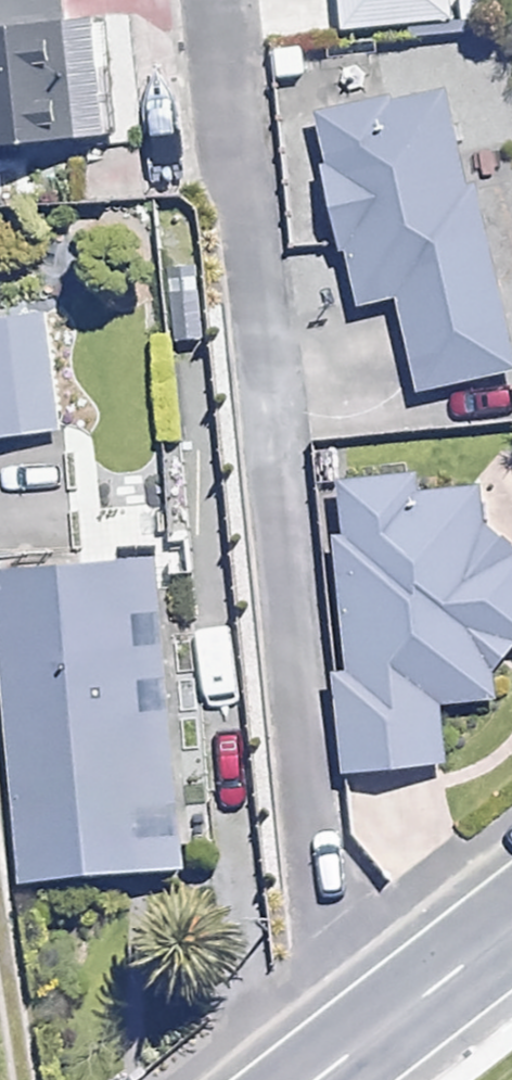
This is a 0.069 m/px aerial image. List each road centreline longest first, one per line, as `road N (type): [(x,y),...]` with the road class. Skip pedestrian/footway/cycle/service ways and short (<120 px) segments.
road 1 (residential): [(320,1074),(201,0)]
road 2 (tertiary): [(511,925),(320,1074)]

